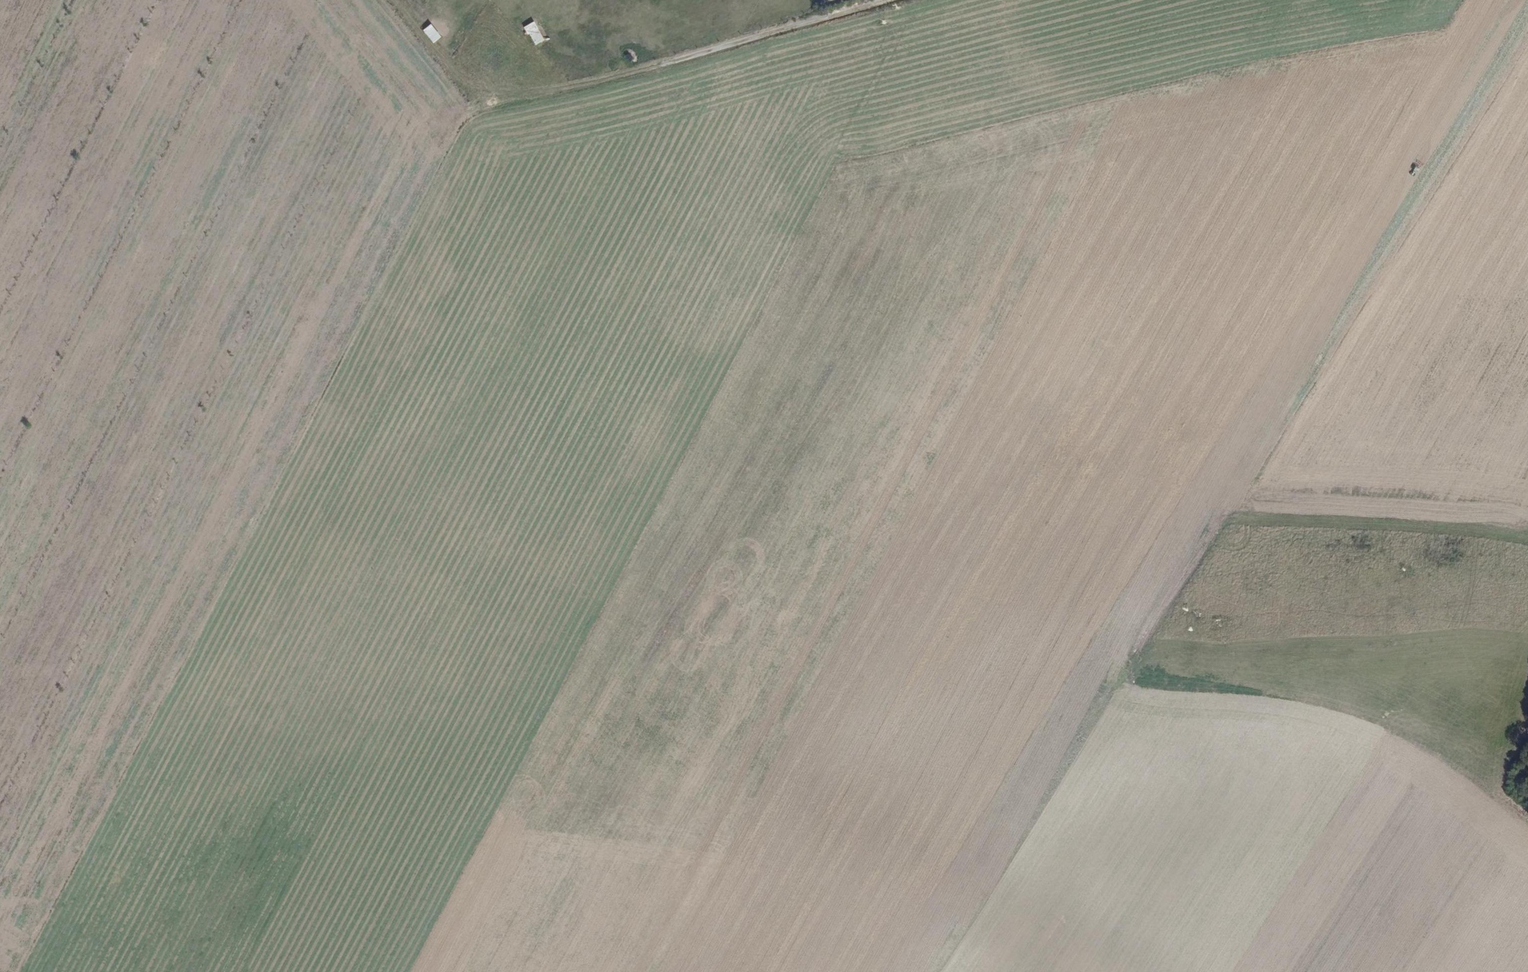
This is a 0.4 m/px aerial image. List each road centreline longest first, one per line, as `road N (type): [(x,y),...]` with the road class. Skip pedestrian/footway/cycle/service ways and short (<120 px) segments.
road 1 (track): [(885,0),(576,85)]

